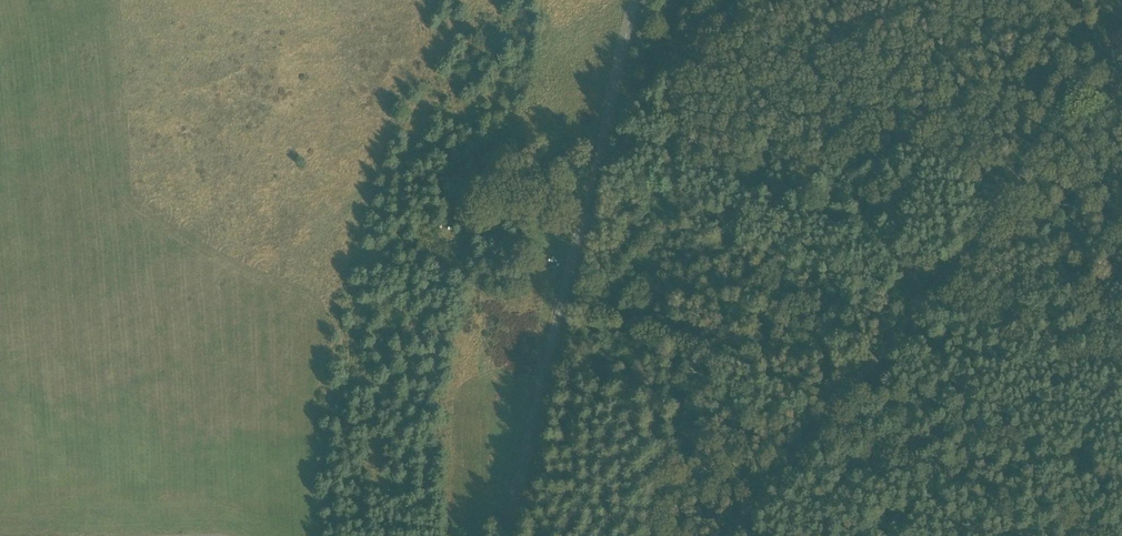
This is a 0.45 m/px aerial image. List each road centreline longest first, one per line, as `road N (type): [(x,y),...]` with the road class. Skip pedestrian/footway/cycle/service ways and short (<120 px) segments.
road 1 (track): [(914,310),(1064,111),(1121,49)]
road 2 (track): [(723,535),(914,310)]
road 3 (track): [(721,0),(623,106),(609,107)]

